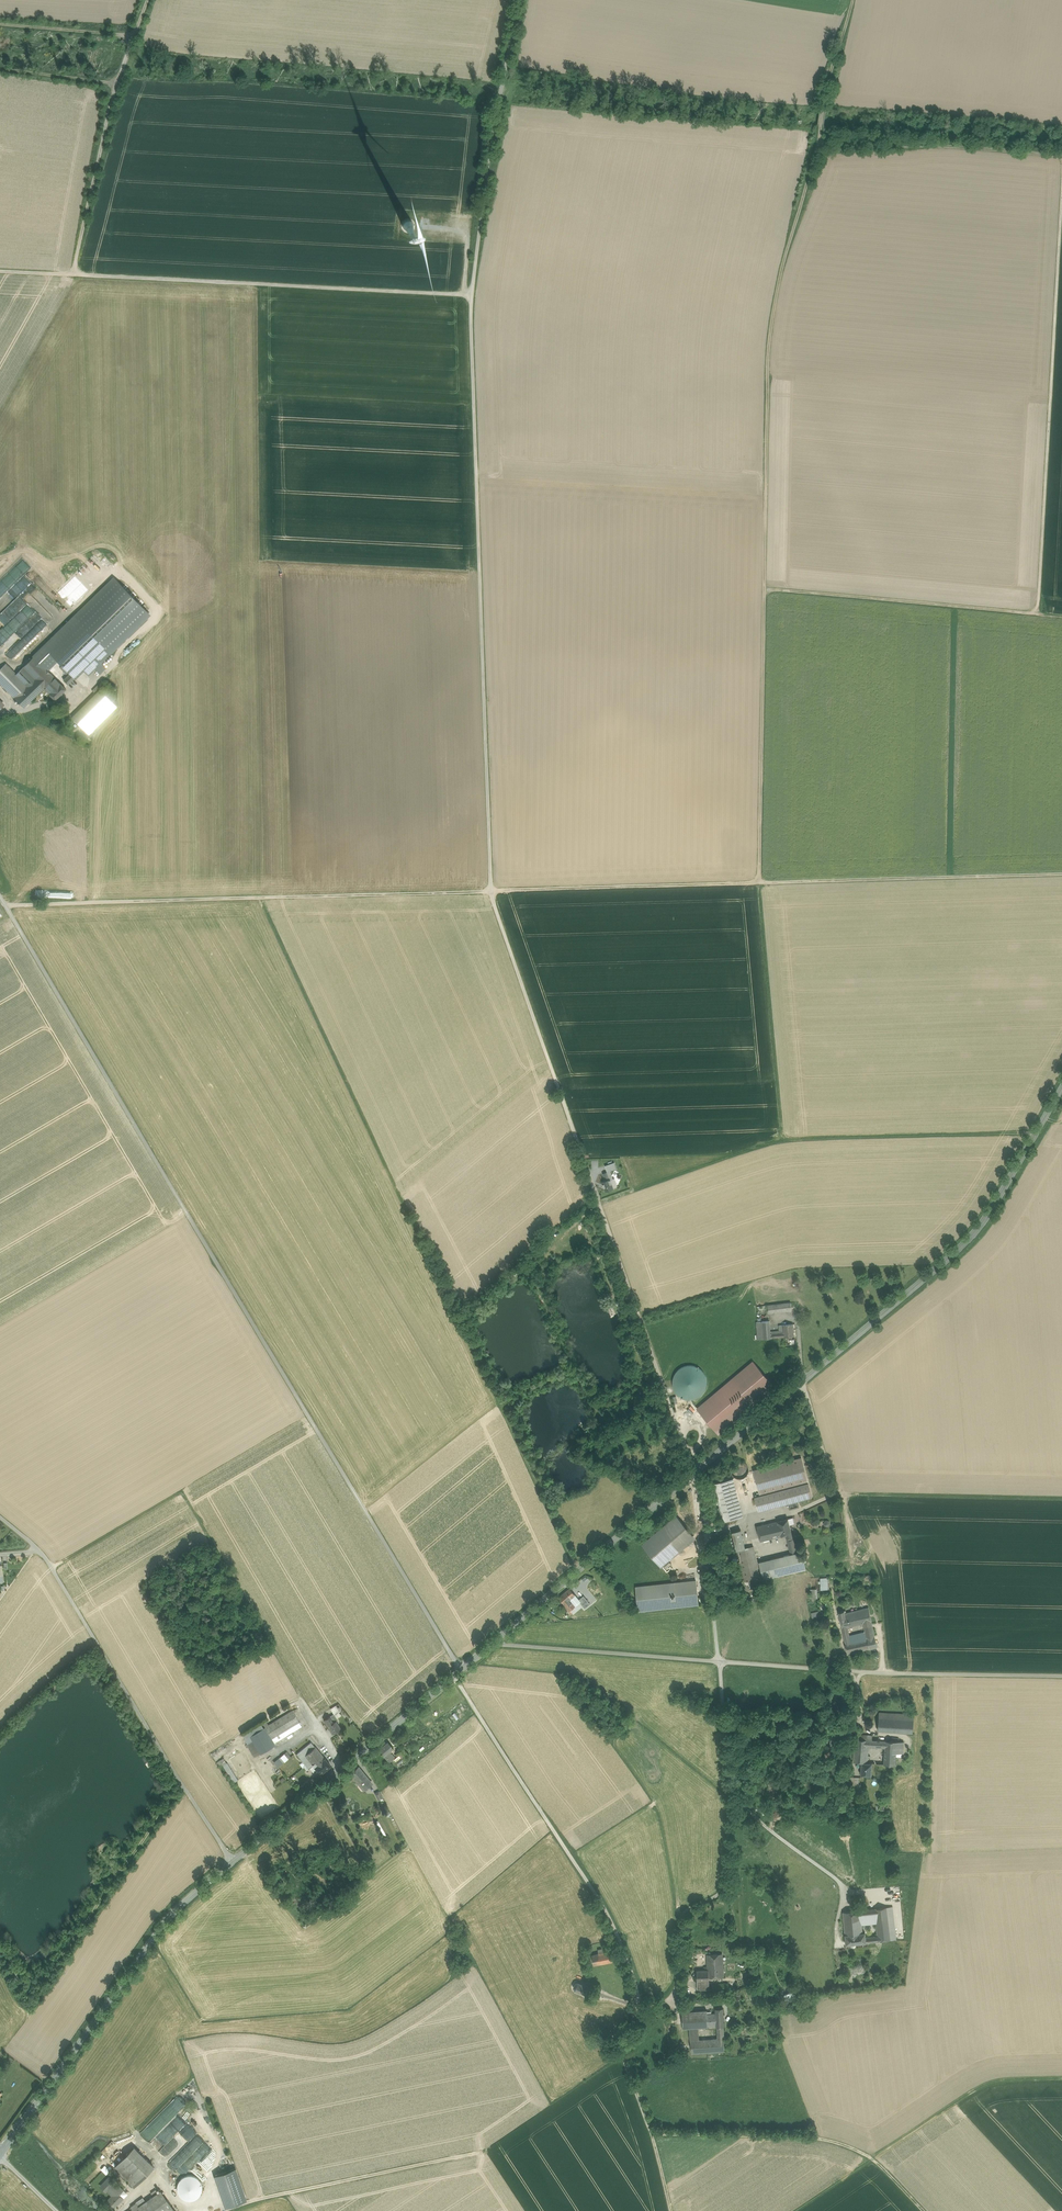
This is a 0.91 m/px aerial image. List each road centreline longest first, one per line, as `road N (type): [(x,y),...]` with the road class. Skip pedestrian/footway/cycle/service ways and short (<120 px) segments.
road 1 (track): [(1061,874),(491,890),(471,295),(519,0)]
road 2 (track): [(782,1141),(759,863),(772,302),(853,0)]
road 3 (unclassified): [(695,1472),(491,890),(7,906)]
road 4 (unclassified): [(460,1669),(7,906)]
road 5 (secondary): [(1061,1091),(970,1239),(695,1472)]
road 6 (track): [(599,1201),(782,1141),(1038,1133)]
road 7 (track): [(1033,612),(1061,198)]
road 8 (track): [(471,295),(73,275)]
road 9 (track): [(453,1675),(601,1903),(638,2007)]
road 10 (secondary): [(232,1860),(176,1910),(0,2152)]
road 11 (unclassified): [(41,1551),(232,1860)]
road 12 (unclassified): [(1061,1676),(720,1662)]
road 13 (track): [(652,2132),(821,2138),(854,2146),(923,2210)]
road 14 (track): [(765,589),(1033,612)]
road 15 (secondary): [(695,1472),(492,1643)]
road 16 (track): [(1061,156),(818,146)]
road 17 (unclassified): [(720,1662),(492,1643)]
road 18 (unclassified): [(728,1885),(720,1662)]
road 19 (track): [(873,2160),(979,2086),(1061,2079)]
road 20 (track): [(73,275),(121,71)]
road 21 (unclassified): [(720,1662),(695,1472)]
road 22 (unclassified): [(728,1885),(681,1916),(678,1988),(638,2007)]
road 23 (residential): [(345,1766),(258,1622)]
road 24 (secondary): [(460,1669),(345,1766)]
road 25 (secondary): [(345,1766),(232,1860)]
road 26 (track): [(638,2007),(624,2051),(652,2132)]
road 27 (track): [(0,23),(126,36)]

